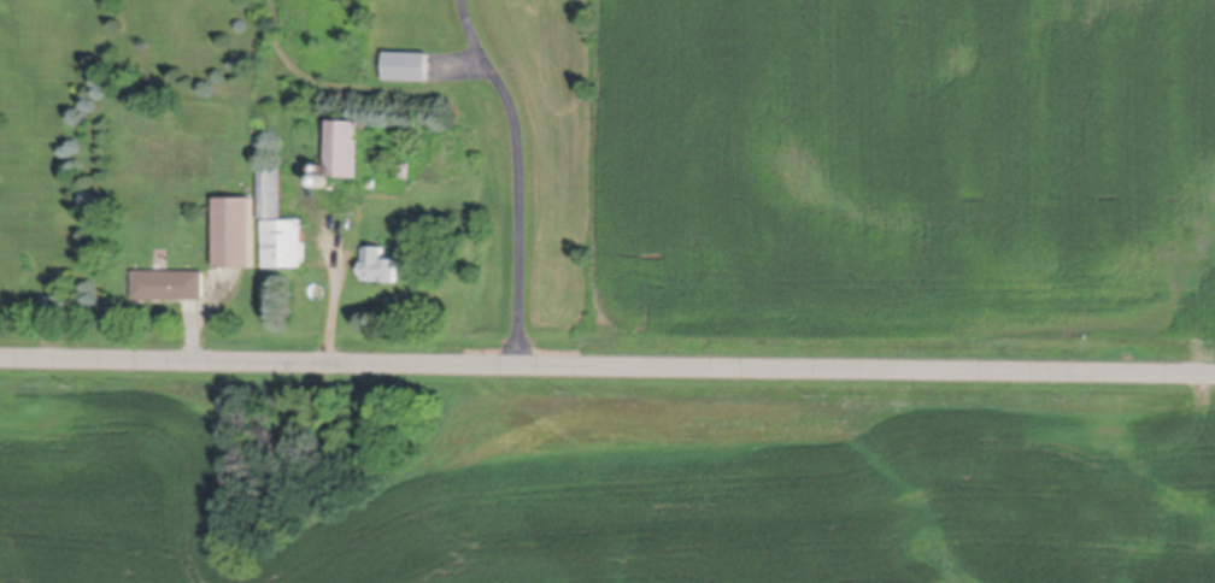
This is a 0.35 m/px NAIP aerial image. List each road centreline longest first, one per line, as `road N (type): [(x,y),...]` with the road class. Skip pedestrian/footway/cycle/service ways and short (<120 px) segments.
road 1 (residential): [(1214,376),(0,359)]

